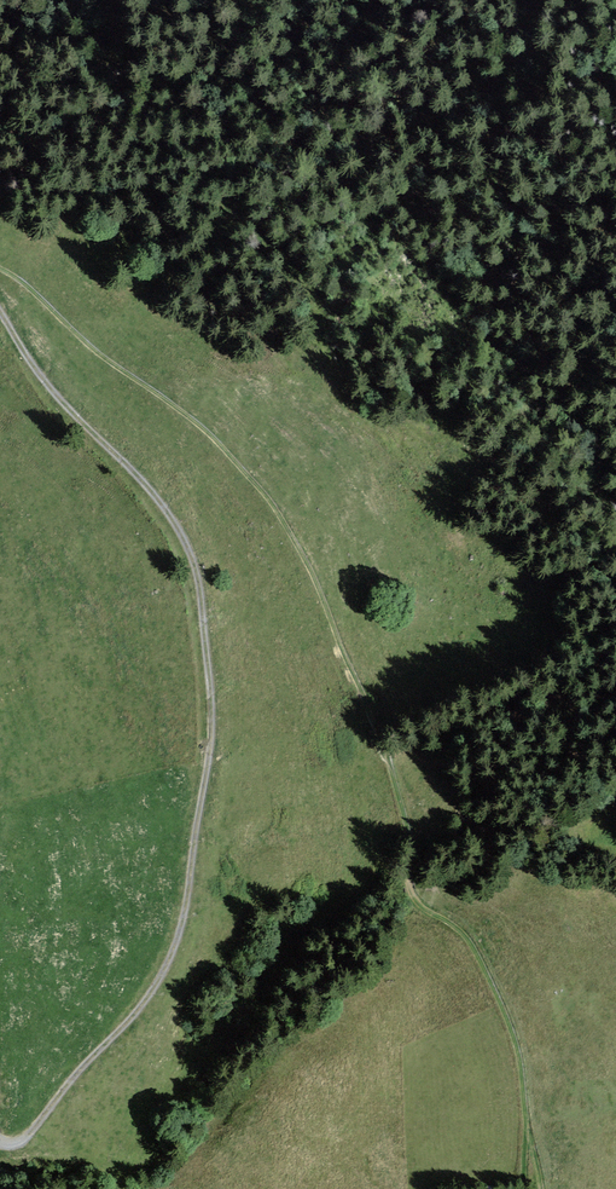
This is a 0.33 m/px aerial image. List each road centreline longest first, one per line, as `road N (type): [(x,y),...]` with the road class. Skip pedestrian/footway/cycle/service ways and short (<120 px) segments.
road 1 (track): [(526,1188),(525,1095),(515,1042),(467,938),(421,905),(411,886),(390,757),(289,531),(217,440),(0,268)]
road 2 (unclassified): [(0,1142),(29,1135),(138,1008),(173,952),(211,722),(202,605),(178,530),(50,386),(0,311)]

